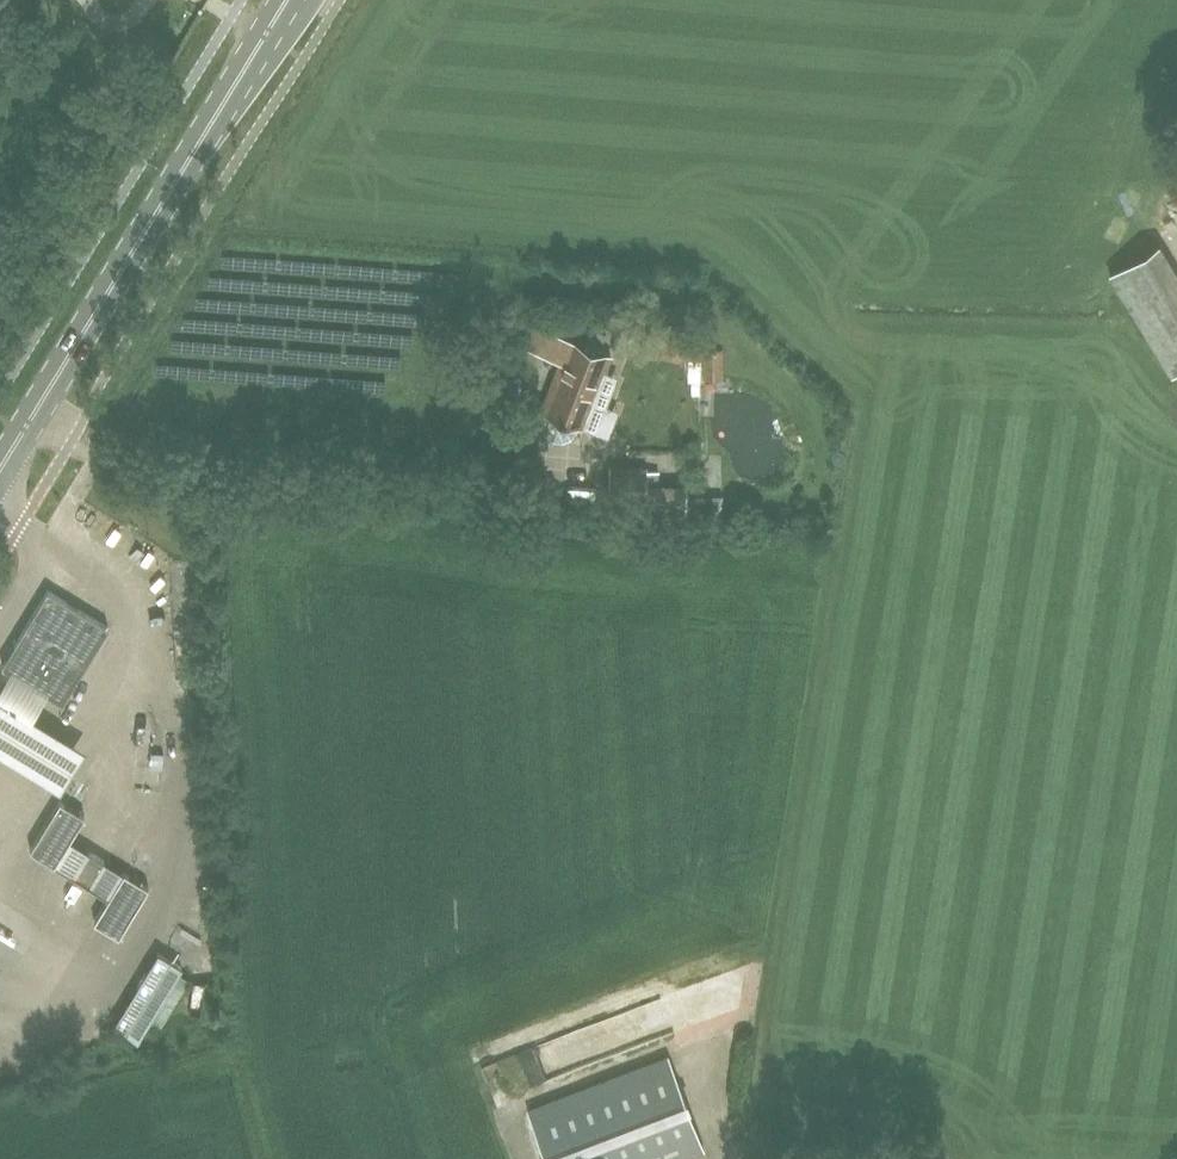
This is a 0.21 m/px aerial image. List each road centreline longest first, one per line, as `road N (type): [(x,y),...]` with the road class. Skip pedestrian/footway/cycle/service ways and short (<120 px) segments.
road 1 (primary): [(0,466),(286,0)]

